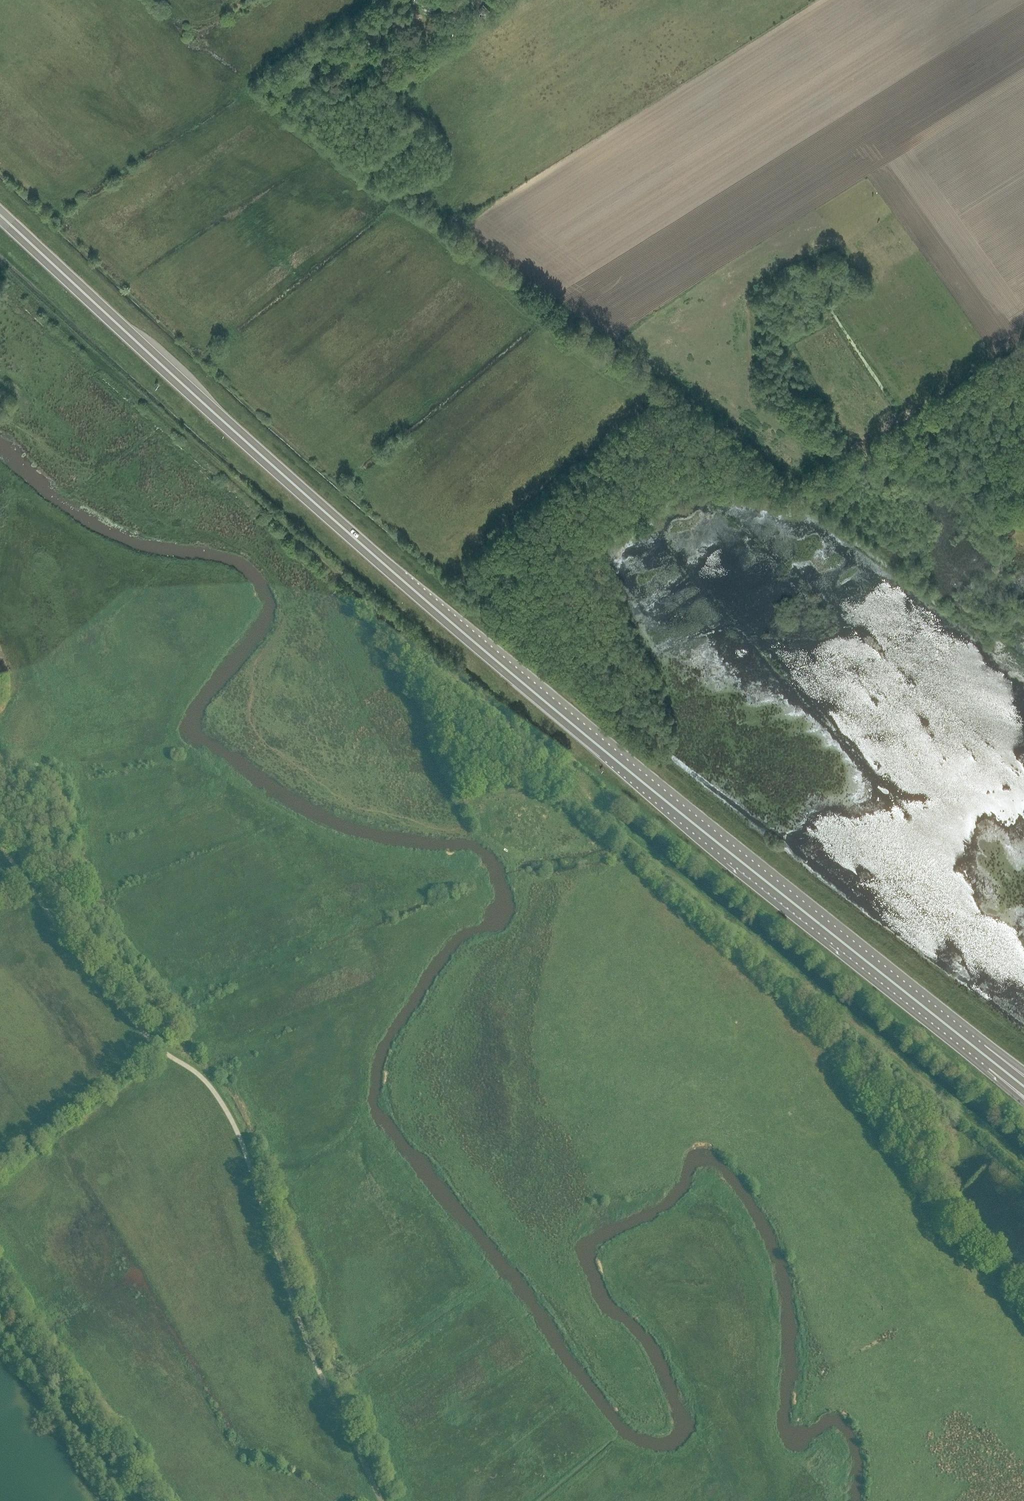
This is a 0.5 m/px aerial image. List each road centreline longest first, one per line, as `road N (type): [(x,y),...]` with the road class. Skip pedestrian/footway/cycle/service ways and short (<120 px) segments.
road 1 (trunk): [(980,1051),(402,580),(0,214)]
road 2 (track): [(1023,1168),(600,815),(570,776),(428,657)]

